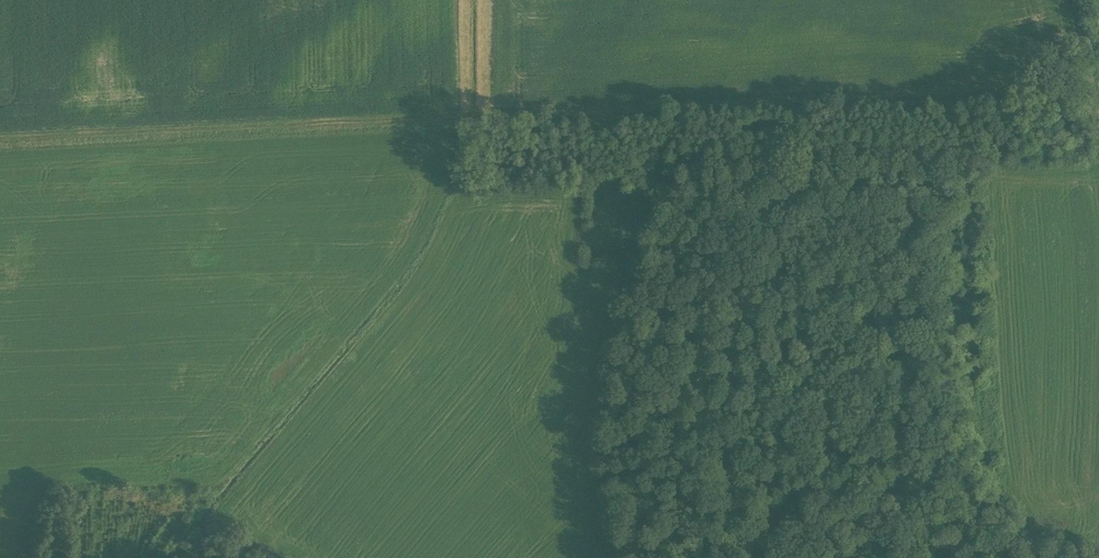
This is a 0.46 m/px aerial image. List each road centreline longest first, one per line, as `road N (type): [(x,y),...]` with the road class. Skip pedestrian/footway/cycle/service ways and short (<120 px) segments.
road 1 (track): [(0,131),(960,87),(1098,111)]

